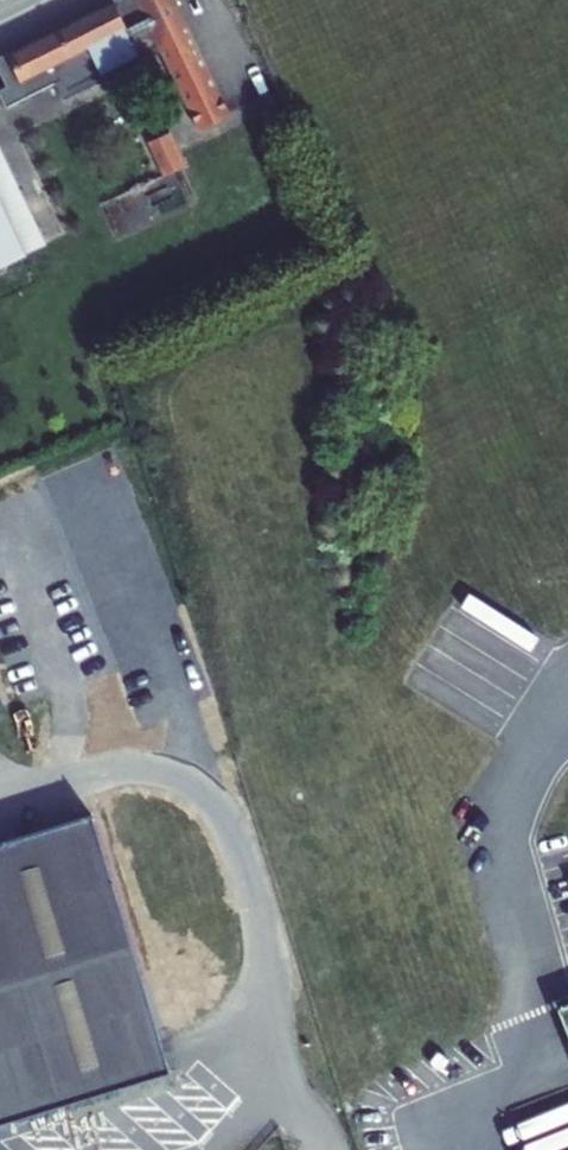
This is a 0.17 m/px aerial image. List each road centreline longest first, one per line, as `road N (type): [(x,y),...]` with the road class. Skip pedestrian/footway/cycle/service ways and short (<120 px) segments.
road 1 (unclassified): [(329,1149),(307,1107),(262,1061),(254,915),(227,829),(196,784),(166,768),(132,765),(0,802)]

